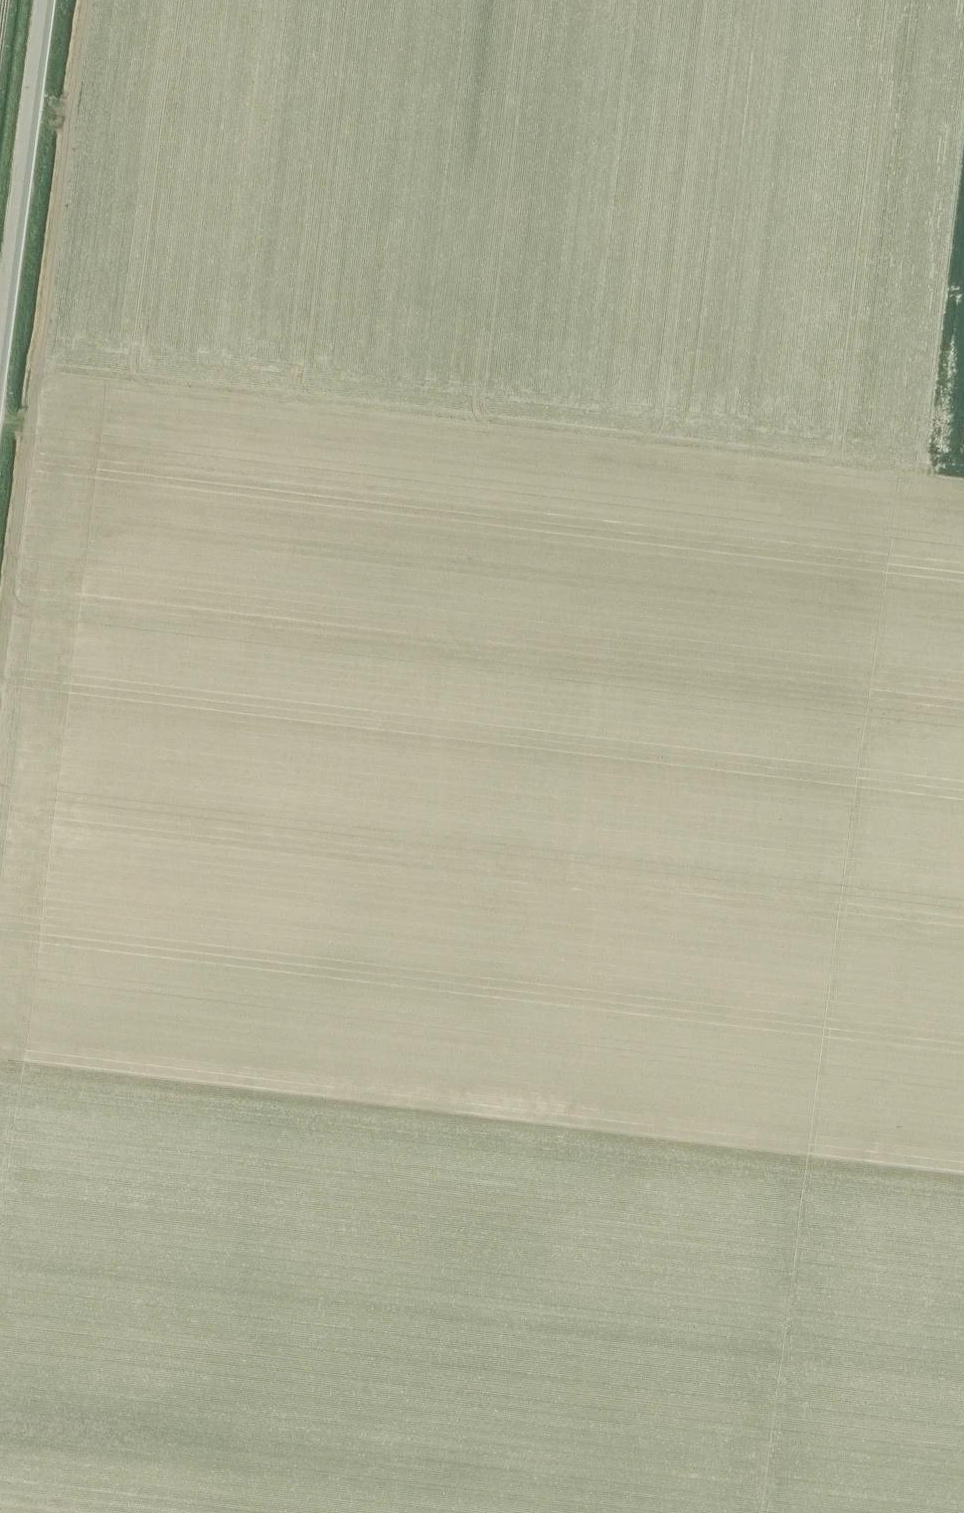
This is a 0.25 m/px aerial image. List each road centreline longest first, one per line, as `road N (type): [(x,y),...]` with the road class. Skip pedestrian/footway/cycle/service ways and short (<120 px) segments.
road 1 (tertiary): [(0,340),(42,0)]

